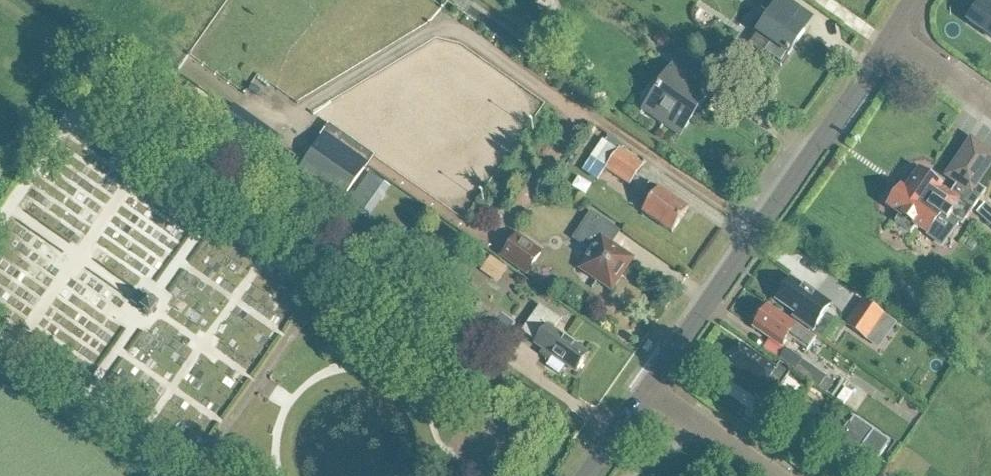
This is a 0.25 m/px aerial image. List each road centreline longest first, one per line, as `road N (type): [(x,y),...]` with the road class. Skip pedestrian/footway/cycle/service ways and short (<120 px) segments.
road 1 (secondary): [(647,392),(892,37)]
road 2 (residential): [(766,475),(647,392)]
road 3 (residential): [(990,105),(892,37)]

